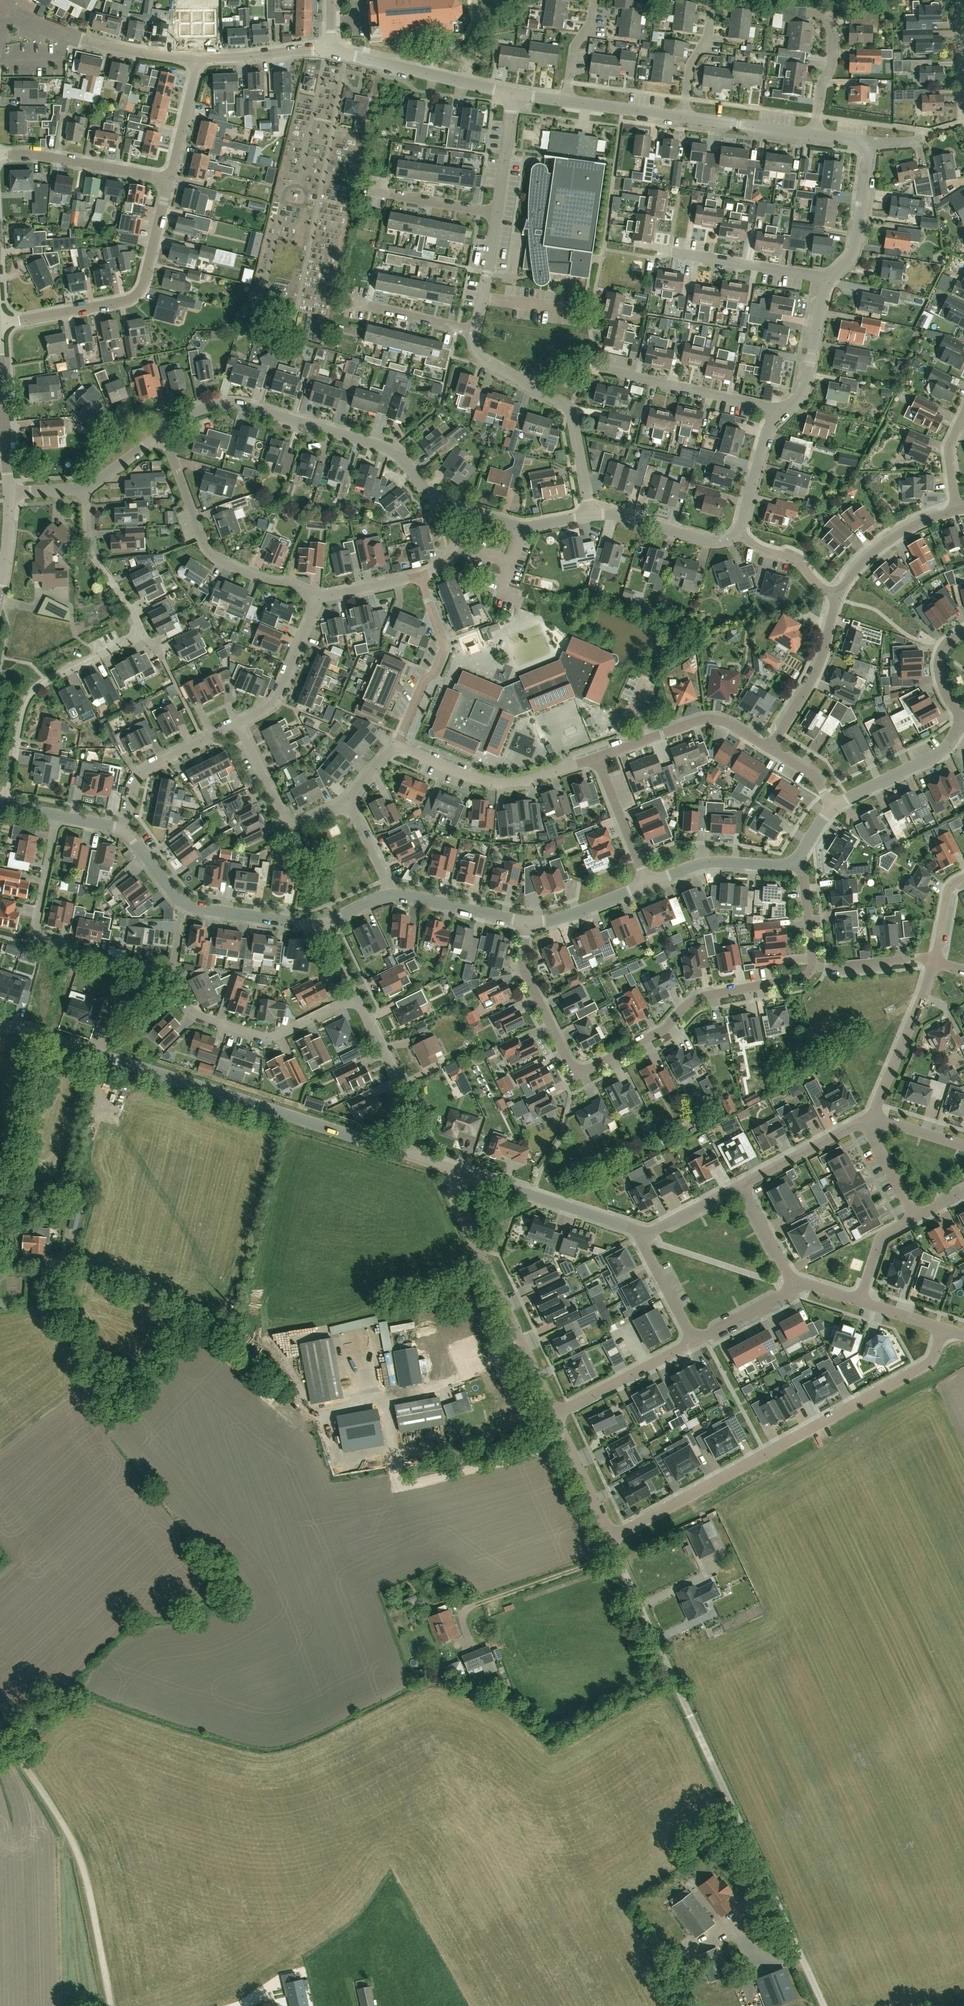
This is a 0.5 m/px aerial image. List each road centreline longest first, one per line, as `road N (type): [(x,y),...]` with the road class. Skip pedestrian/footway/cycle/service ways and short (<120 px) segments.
road 1 (unclassified): [(823,2005),(610,1540)]
road 2 (unclassified): [(421,1159),(0,1023)]
road 3 (residential): [(812,968),(802,979),(693,1001),(662,1033),(580,1071),(525,975),(528,926)]
road 4 (residential): [(610,1540),(928,1363),(942,1329)]
road 5 (residential): [(164,433),(205,411),(240,408),(393,452),(431,498),(464,513)]
road 6 (track): [(111,2005),(82,1865),(0,1725)]
road 7 (unclassified): [(555,1415),(456,1201),(458,1171)]
road 8 (residential): [(0,325),(140,292),(169,182)]
road 9 (residential): [(173,968),(102,958),(42,928),(37,917),(59,818)]
road 10 (residential): [(3,806),(27,693),(143,631)]
road 11 (residential): [(319,593),(209,551),(164,433)]
road 12 (residential): [(591,516),(568,408),(483,359),(476,333)]
road 13 (residential): [(356,999),(264,1039),(192,1015),(173,968)]
road 14 (residential): [(394,747),(504,783),(597,761)]
road 15 (residential): [(197,58),(77,39),(1,12)]
road 16 (residential): [(641,1237),(458,1171)]
road 17 (residential): [(513,94),(329,50)]
road 18 (residential): [(597,761),(701,721),(729,726),(770,751)]
road 19 (residential): [(784,413),(603,370)]
road 20 (residential): [(394,747),(441,654),(418,576)]
road 21 (residential): [(421,1159),(414,1117),(356,999)]
road 22 (residential): [(241,723),(288,821),(310,821),(347,802)]
road 23 (residential): [(869,1122),(935,964)]
road 24 (residential): [(169,182),(0,155)]
road 25 (residential): [(127,831),(142,775),(241,723)]
road 26 (residential): [(770,751),(818,669),(836,602)]
road 27 (residential): [(963,722),(937,757),(835,810)]
road 28 (residential): [(241,723),(282,693),(319,593)]
road 29 (residential): [(143,631),(93,554),(87,489)]
road 30 (residential): [(693,1343),(555,1415)]
road 31 (residential): [(826,280),(673,253)]
road 32 (residential): [(836,602),(885,544),(956,511)]
road 33 (residential): [(796,862),(711,864),(648,886)]
road 34 (residential): [(591,516),(710,541),(739,533)]
road 35 (residential): [(826,280),(853,256),(869,142)]
road 36 (residential): [(784,413),(805,388),(826,280)]
road 37 (residential): [(743,1187),(869,1122)]
road 38 (residential): [(528,926),(391,898)]
road 39 (residential): [(320,926),(184,905)]
road 40 (unclassified): [(610,1540),(555,1415)]
road 41 (residential): [(648,886),(597,761)]
road 42 (tertiary): [(9,495),(0,361)]
road 43 (residential): [(329,50),(197,58)]
road 44 (residential): [(815,135),(684,118)]
road 45 (residential): [(739,533),(767,433),(784,413)]
road 46 (residential): [(464,513),(521,527),(591,516)]
road 47 (residential): [(169,182),(197,58)]
road 48 (residential): [(648,886),(528,926)]
road 49 (residential): [(812,968),(935,964)]
road 50 (residential): [(836,602),(792,559),(755,549),(739,533)]
road 51 (residential): [(497,215),(513,94)]

